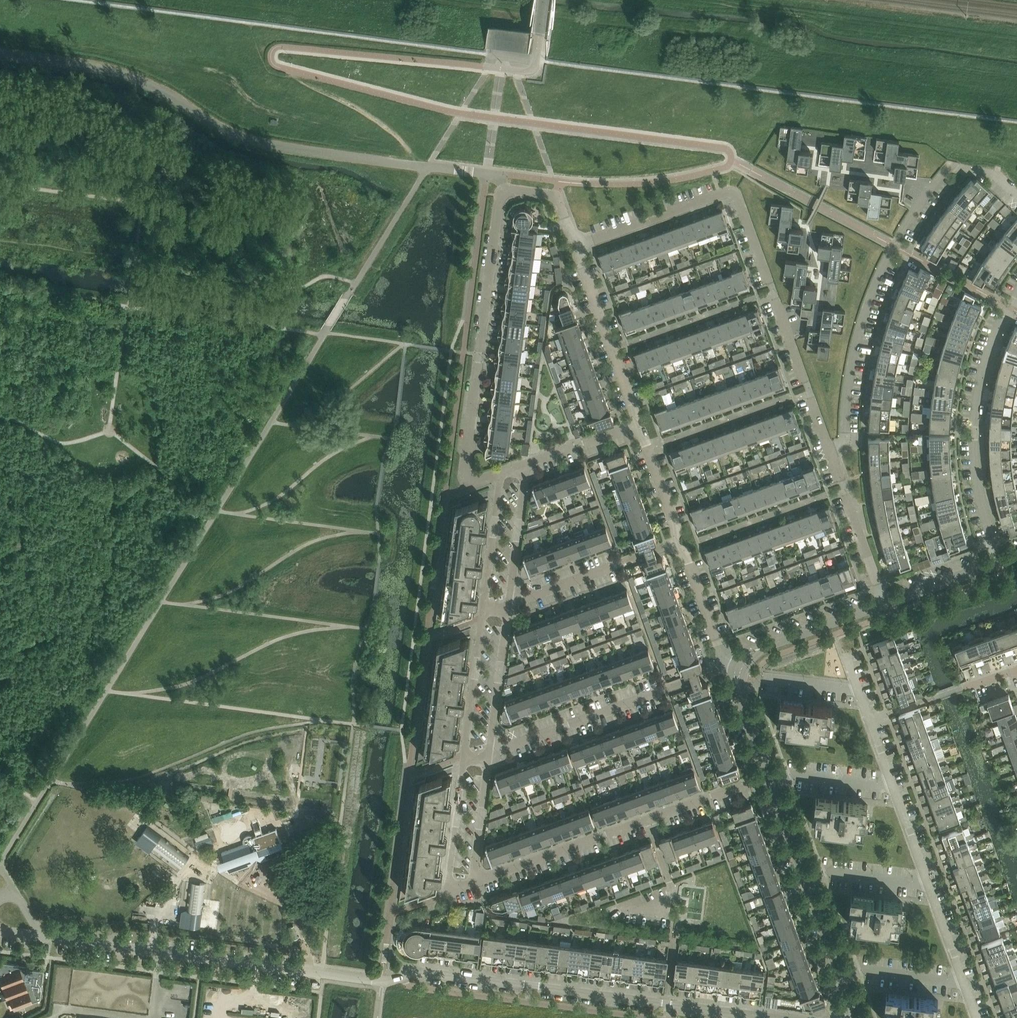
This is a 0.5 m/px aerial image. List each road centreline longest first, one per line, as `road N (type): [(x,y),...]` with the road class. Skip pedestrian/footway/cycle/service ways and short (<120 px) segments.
road 1 (residential): [(503,473),(467,486),(500,197),(504,191),(559,198)]
road 2 (residential): [(829,449),(846,439),(852,366),(875,287),(925,196),(958,165),(992,174),(1016,195)]
road 3 (residential): [(403,975),(423,972),(770,1017)]
road 4 (residential): [(473,883),(769,774)]
road 5 (residential): [(829,449),(735,193),(718,194)]
road 6 (residential): [(1002,561),(981,502),(975,428),(990,351),(1016,295)]
road 7 (unclassified): [(308,970),(42,935)]
road 8 (residential): [(488,758),(728,672)]
road 9 (residential): [(640,422),(581,255),(585,243)]
road 10 (residential): [(508,604),(673,546)]
road 11 (unclassified): [(737,675),(755,651),(885,603)]
road 12 (residential): [(885,603),(829,449)]
road 13 (residential): [(488,758),(508,604)]
road 14 (residential): [(465,757),(449,875),(451,885),(473,883)]
road 15 (residential): [(486,613),(465,757)]
road 16 (residential): [(728,672),(686,551),(673,546)]
road 17 (unclassified): [(585,243),(718,194)]
road 18 (residential): [(508,604),(526,464)]
road 19 (residential): [(503,473),(486,613)]
road 20 (residential): [(673,546),(677,528),(640,422)]
road 21 (residential): [(839,969),(965,982)]
road 22 (residential): [(473,883),(488,758)]
road 23 (residential): [(804,871),(929,885)]
road 24 (residential): [(885,603),(1002,561)]
road 25 (residential): [(769,774),(892,787)]
road 26 (residential): [(640,422),(526,464)]

